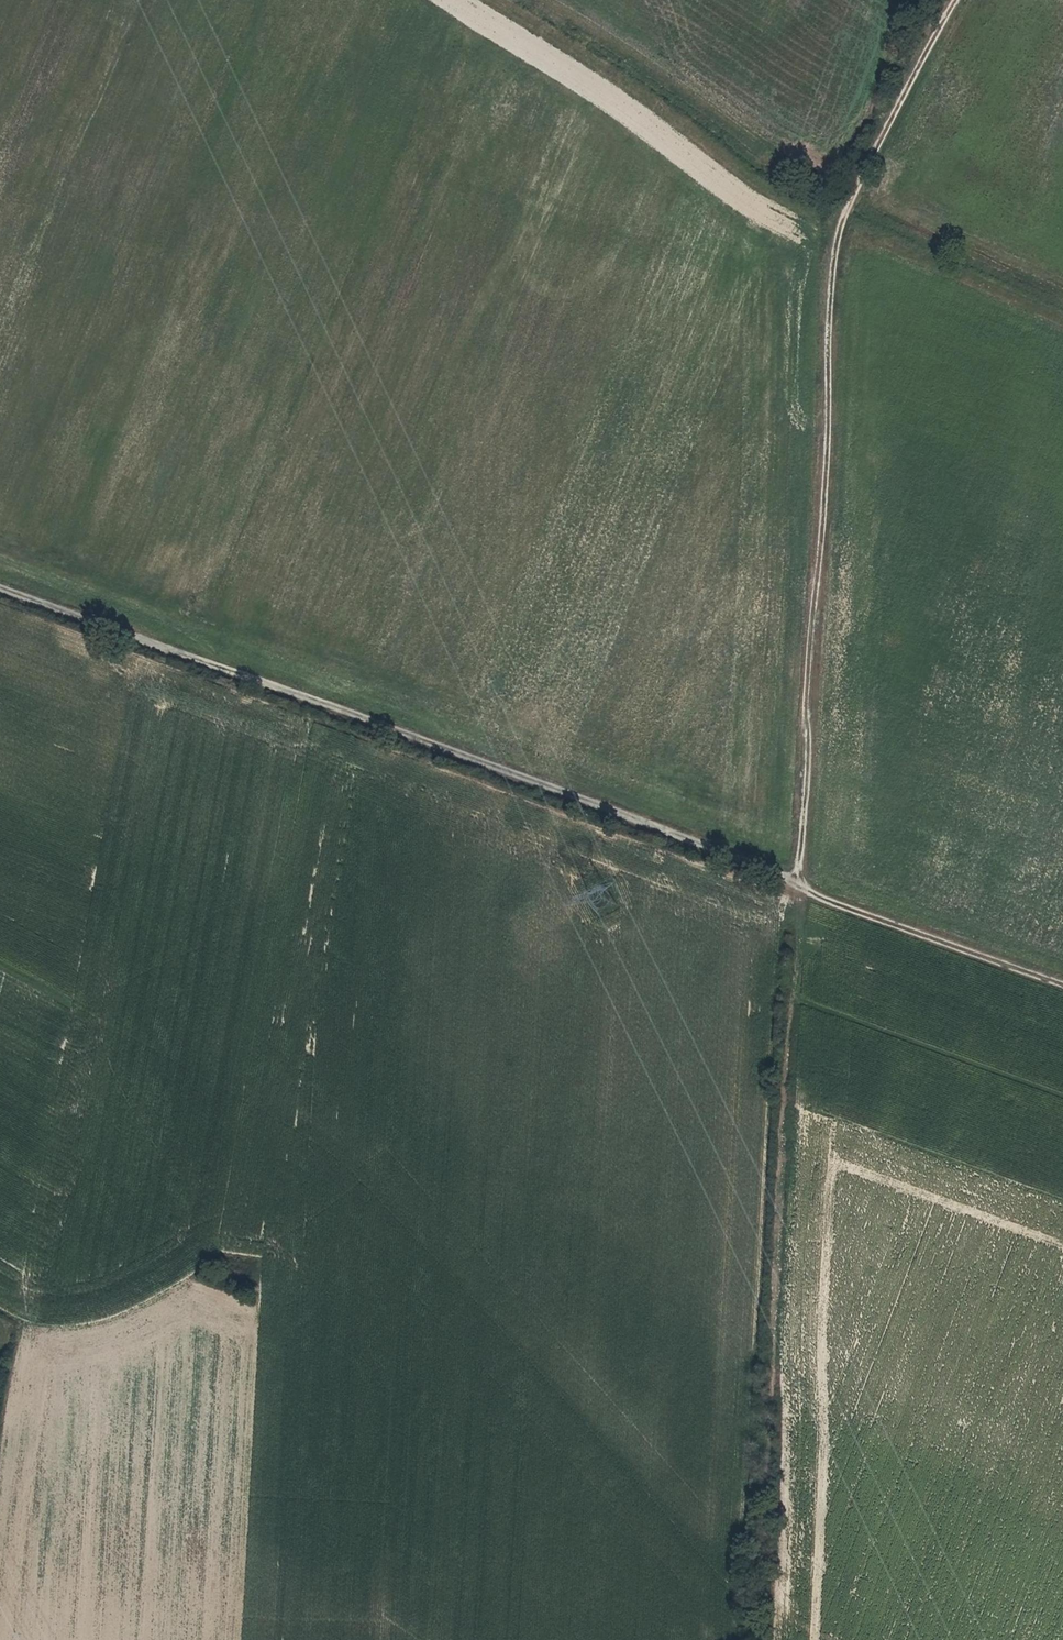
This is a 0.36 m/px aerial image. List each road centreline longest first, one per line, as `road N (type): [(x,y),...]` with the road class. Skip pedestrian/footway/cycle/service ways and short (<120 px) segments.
road 1 (track): [(807,891),(829,268),(864,164),(956,0)]
road 2 (unclassified): [(0,593),(807,891)]
road 3 (track): [(807,891),(1062,984)]

